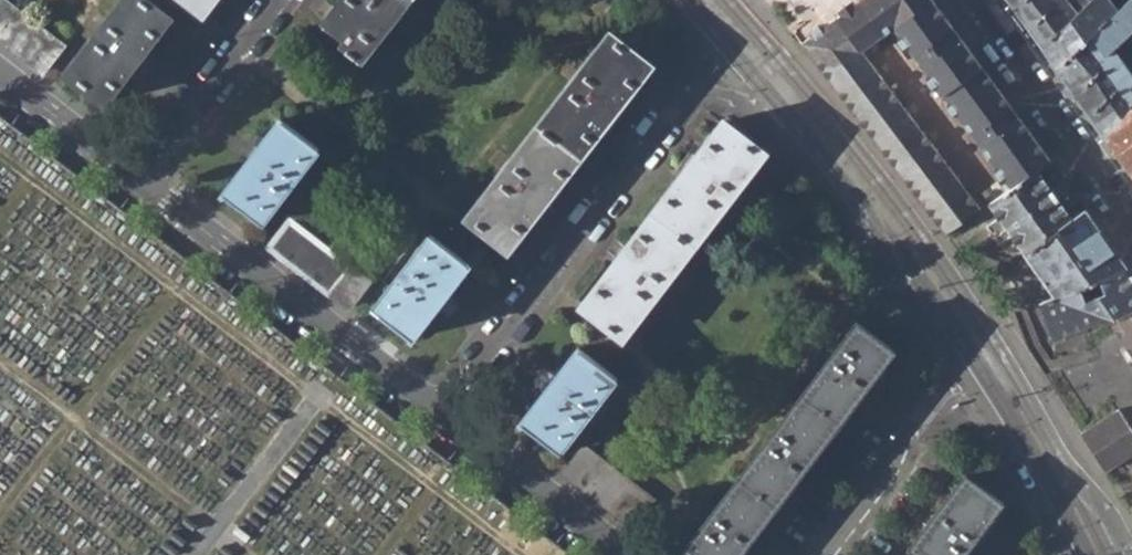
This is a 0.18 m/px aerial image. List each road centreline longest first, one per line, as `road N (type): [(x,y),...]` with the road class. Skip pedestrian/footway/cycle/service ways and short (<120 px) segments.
road 1 (residential): [(444,412),(689,96),(782,110)]
road 2 (tertiary): [(998,348),(869,165),(729,0)]
road 3 (residential): [(137,179),(444,412)]
road 4 (residential): [(1131,229),(970,0)]
road 5 (residential): [(960,366),(824,554)]
road 6 (residential): [(444,412),(627,554)]
road 7 (residential): [(275,0),(137,179)]
road 8 (tertiary): [(960,366),(1074,554)]
road 9 (tertiary): [(870,217),(888,261),(960,366)]
road 10 (residential): [(0,73),(137,179)]
road 11 (tertiary): [(684,0),(782,110)]
road 12 (tertiary): [(1071,474),(998,348)]
road 13 (tertiary): [(782,110),(870,217)]

